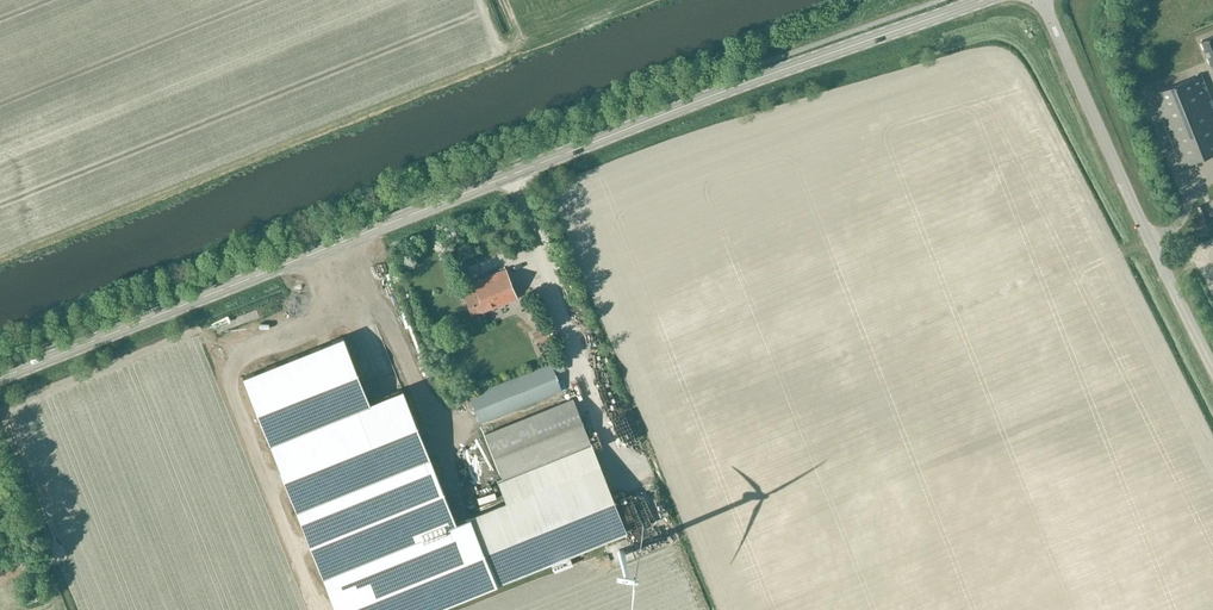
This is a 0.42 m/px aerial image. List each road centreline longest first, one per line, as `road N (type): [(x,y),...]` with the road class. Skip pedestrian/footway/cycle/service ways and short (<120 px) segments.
road 1 (tertiary): [(977,0),(758,77),(0,376)]
road 2 (unclassified): [(1212,373),(1044,0)]

